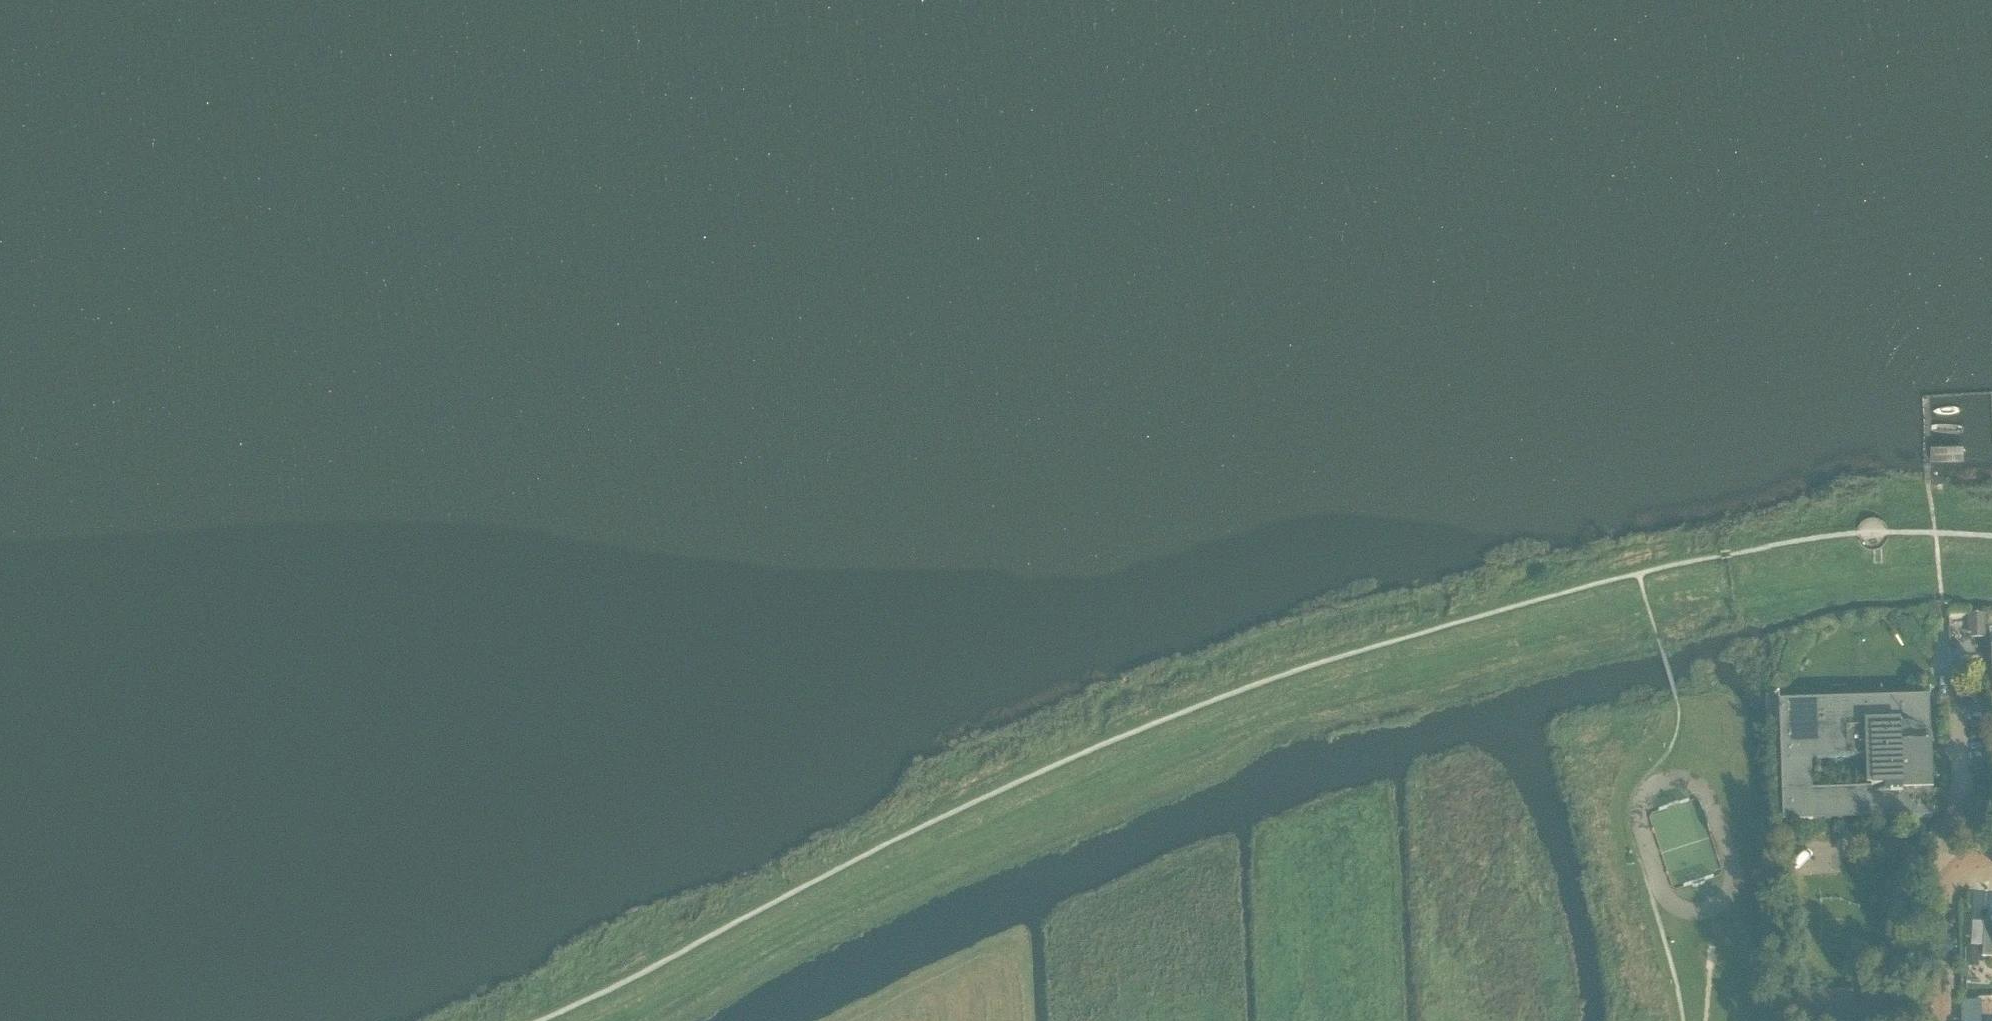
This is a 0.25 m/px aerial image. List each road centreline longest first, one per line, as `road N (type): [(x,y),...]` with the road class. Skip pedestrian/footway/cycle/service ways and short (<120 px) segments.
road 1 (residential): [(1991,855),(1961,861),(1941,882),(1942,1020)]

